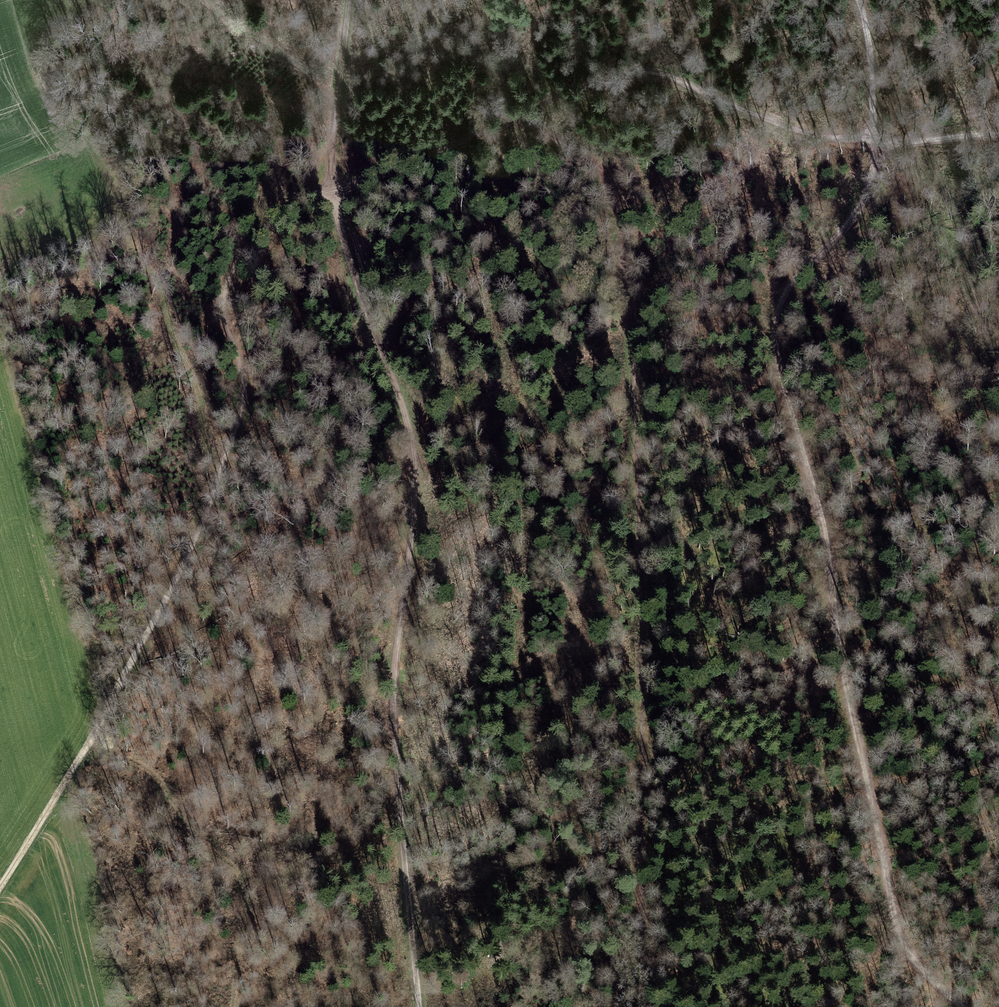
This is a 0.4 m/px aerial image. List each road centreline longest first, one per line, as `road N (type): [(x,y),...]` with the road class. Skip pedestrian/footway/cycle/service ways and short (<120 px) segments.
road 1 (track): [(960,1006),(934,984),(894,921),(820,505),(780,381),(773,325),(785,294),(847,226),(873,185),(876,144),(857,0)]
road 2 (track): [(348,0),(334,111),(339,210),(412,445),(414,507),(394,700),(418,1006)]
road 3 (track): [(508,124),(539,134),(594,175),(629,220),(649,1006)]
road 4 (track): [(336,188),(311,192),(259,238),(250,285),(258,344),(250,389),(174,605),(0,886)]
road 5 (track): [(336,188),(548,95),(648,75),(792,131),(876,144),(998,138)]

